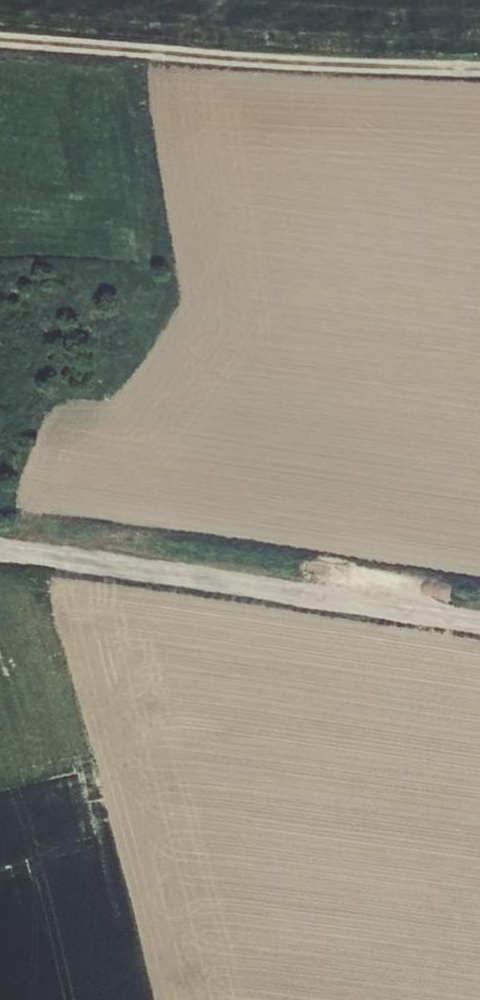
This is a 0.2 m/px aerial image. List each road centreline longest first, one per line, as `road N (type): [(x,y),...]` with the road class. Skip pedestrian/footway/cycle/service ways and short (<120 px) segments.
road 1 (track): [(479,625),(0,548)]
road 2 (track): [(0,42),(479,74)]

